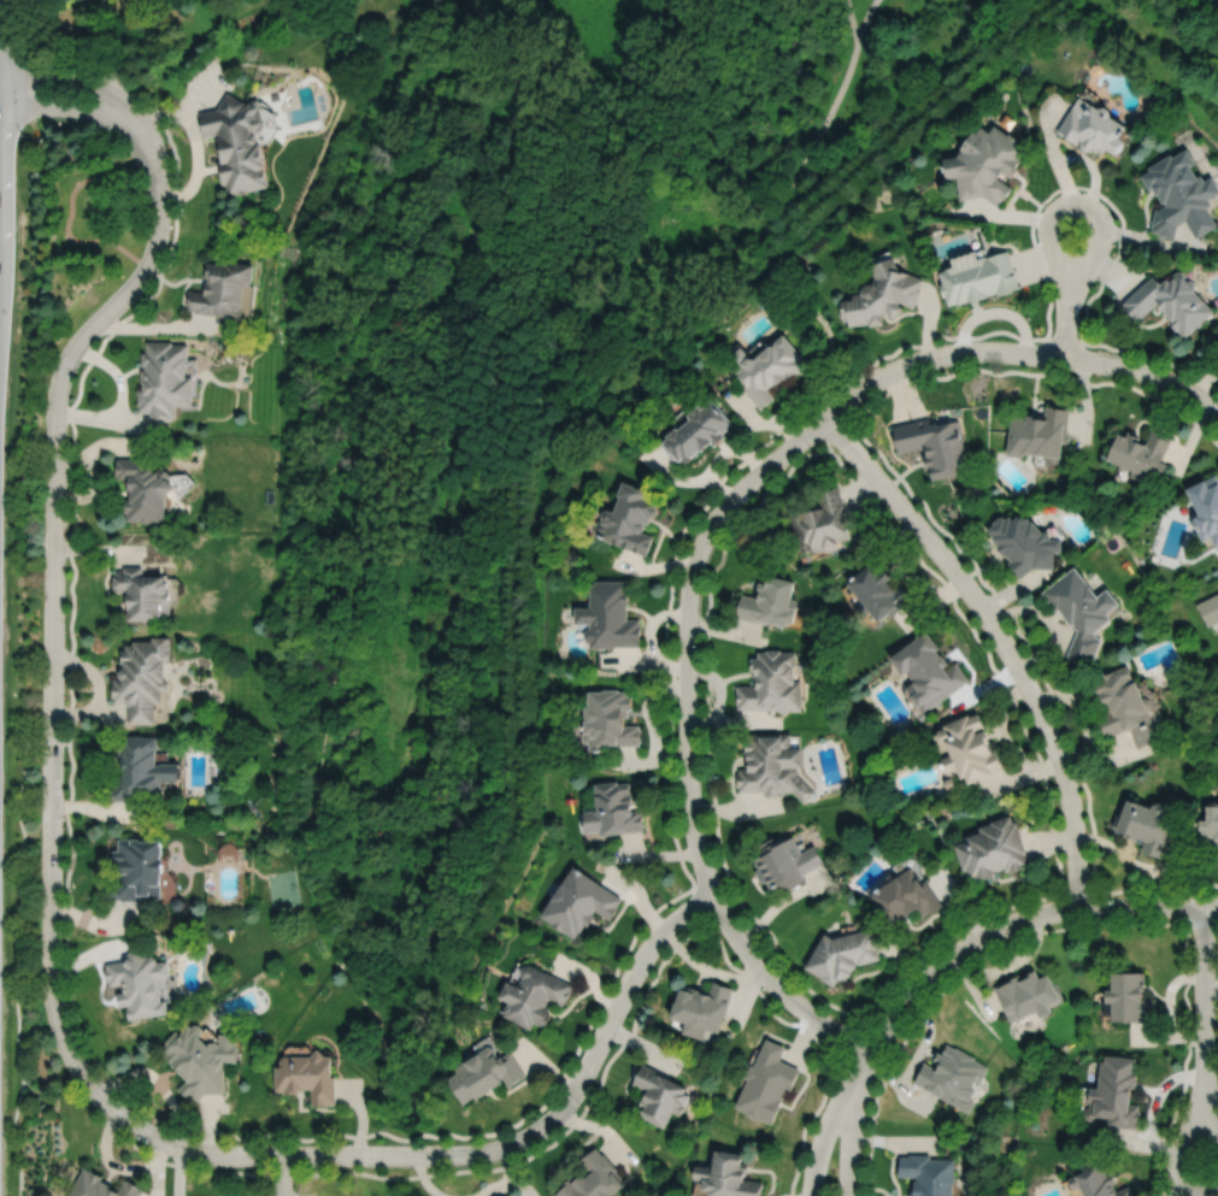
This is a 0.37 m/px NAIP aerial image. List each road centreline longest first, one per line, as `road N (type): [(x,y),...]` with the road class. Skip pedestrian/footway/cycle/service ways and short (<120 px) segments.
road 1 (residential): [(135,130),(157,170),(157,240),(139,278),(69,358),(55,412),(49,968),(60,1029),(86,1079)]
road 2 (residential): [(86,1079),(142,1130),(210,1153),(496,1149),(541,1127),(564,1104),(643,955),(677,918),(714,894)]
road 3 (residential): [(872,1050),(804,1008),(760,968),(704,867),(689,788),(689,595),(711,528)]
road 4 (residential): [(711,528),(743,487),(848,397),(930,357),(1006,350),(1114,363),(1163,377),(1217,411)]
road 5 (residential): [(825,417),(961,578),(1024,678),(1066,780),(1081,907)]
road 6 (residential): [(872,1050),(924,979),(999,927),(1066,908),(1217,905)]
road 7 (residential): [(1063,357),(1071,276),(1102,231),(1096,213),(1073,204),(1051,226),(1071,276)]
road 8 (residential): [(1204,905),(1205,1101)]
road 9 (residential): [(135,130),(120,105),(90,86),(0,81)]
road 10 (residential): [(0,107),(75,108),(135,130)]
road 11 (residential): [(857,1080),(826,1127),(810,1195)]
road 12 (residential): [(1205,1101),(1179,1168),(1194,1188),(1217,1185)]

